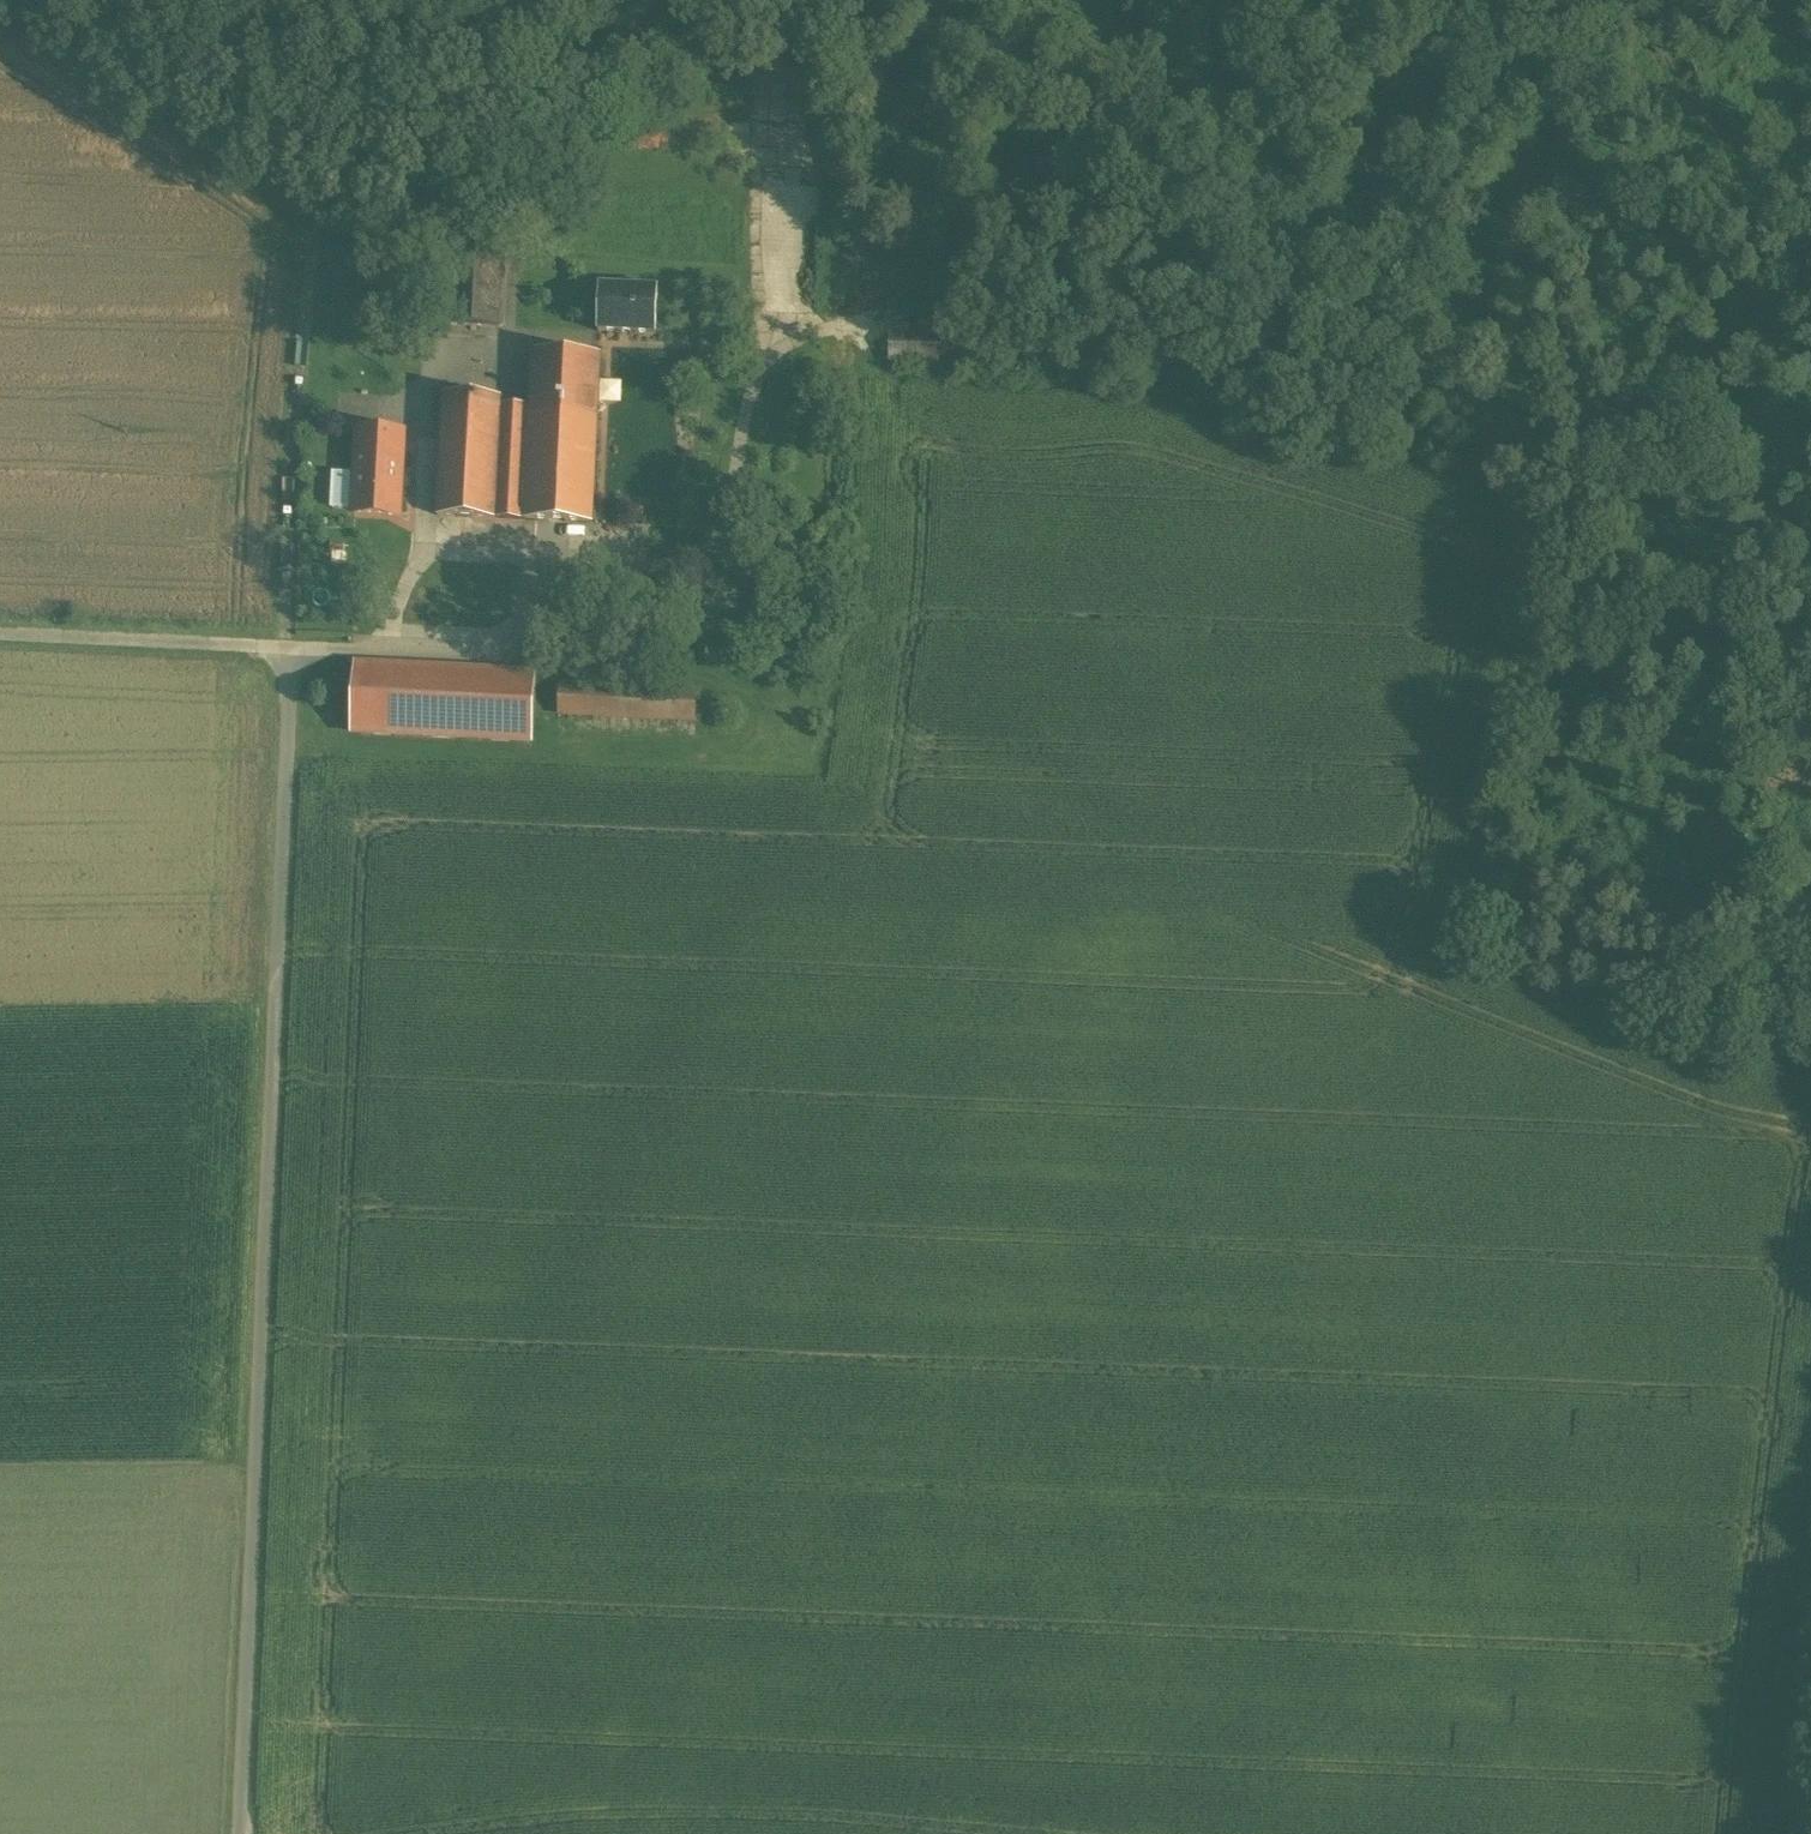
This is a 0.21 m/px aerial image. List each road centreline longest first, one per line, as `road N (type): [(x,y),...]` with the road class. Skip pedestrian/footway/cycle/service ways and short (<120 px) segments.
road 1 (unclassified): [(240,1833),(291,684),(284,657),(265,643),(0,632)]
road 2 (track): [(1300,0),(1050,258),(957,300),(820,331),(771,356),(743,416),(721,538),(671,564)]
road 3 (track): [(284,657),(291,449),(319,184)]

